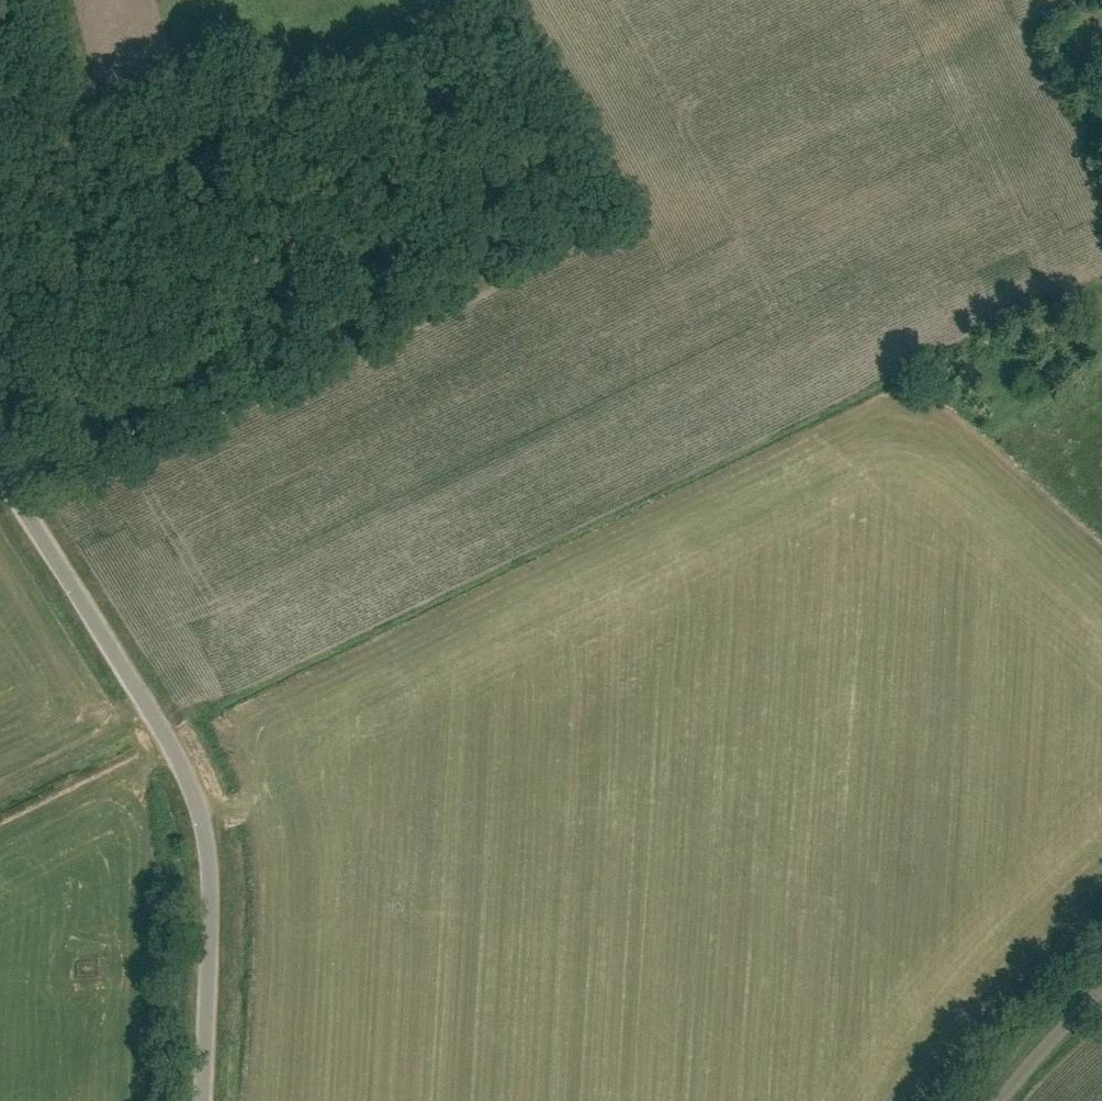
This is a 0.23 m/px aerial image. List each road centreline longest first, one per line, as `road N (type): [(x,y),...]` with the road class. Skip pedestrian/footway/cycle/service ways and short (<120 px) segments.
road 1 (unclassified): [(201,1100),(210,849),(191,785),(0,476)]
road 2 (unclassified): [(999,1100),(1101,977)]

